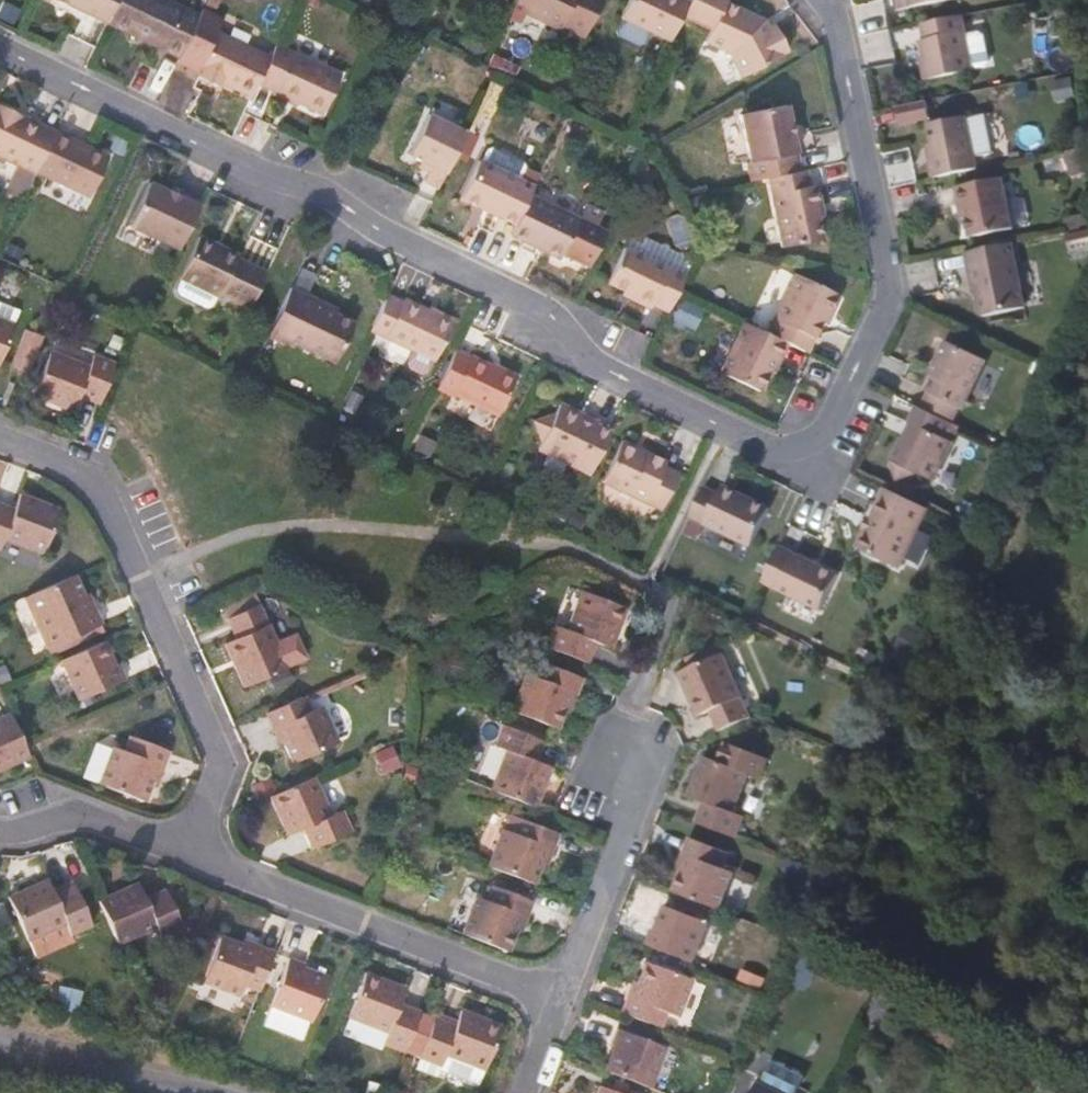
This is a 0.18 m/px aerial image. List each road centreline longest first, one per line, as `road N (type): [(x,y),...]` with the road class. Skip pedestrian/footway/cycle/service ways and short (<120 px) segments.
road 1 (residential): [(0,47),(236,161),(324,190),(369,227),(546,310),(599,366),(778,448),(805,446),(828,426),(885,298),(886,267),(828,15),(817,0)]
road 2 (residential): [(0,439),(69,465),(109,508),(215,765),(190,854)]
road 3 (residential): [(190,854),(562,996)]
road 4 (residential): [(562,996),(631,805),(609,737)]
road 5 (residential): [(0,836),(68,814),(190,854)]
road 6 (tertiary): [(0,1046),(176,1092)]

